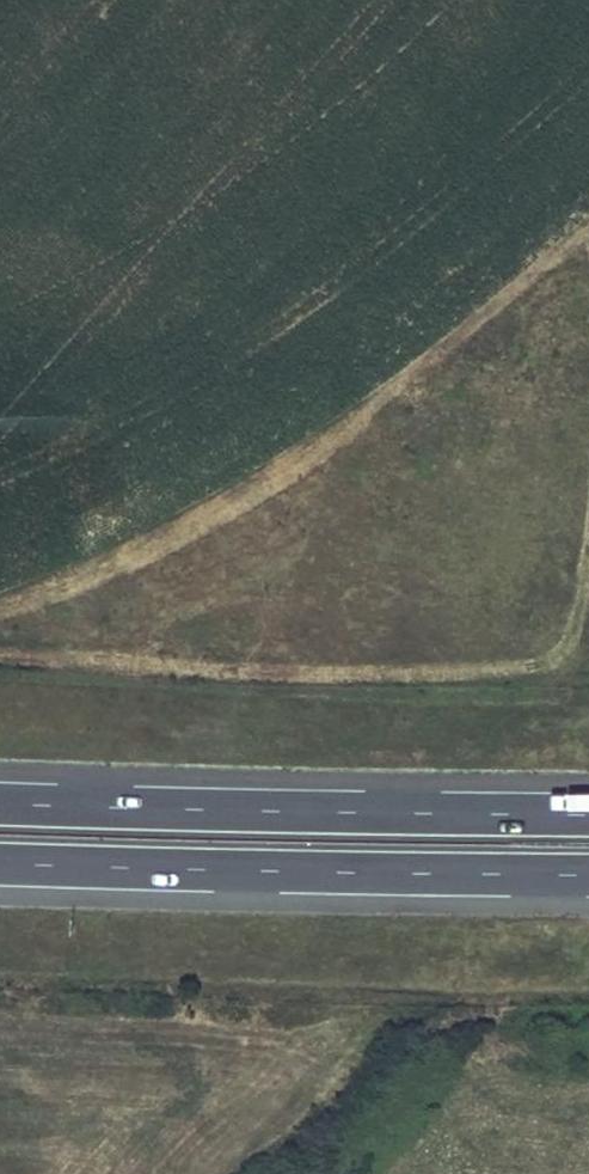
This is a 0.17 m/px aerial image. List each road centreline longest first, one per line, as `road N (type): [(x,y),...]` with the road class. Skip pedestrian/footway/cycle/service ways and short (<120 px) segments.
road 1 (trunk): [(0,862),(588,874)]
road 2 (trunk): [(588,814),(0,802)]

